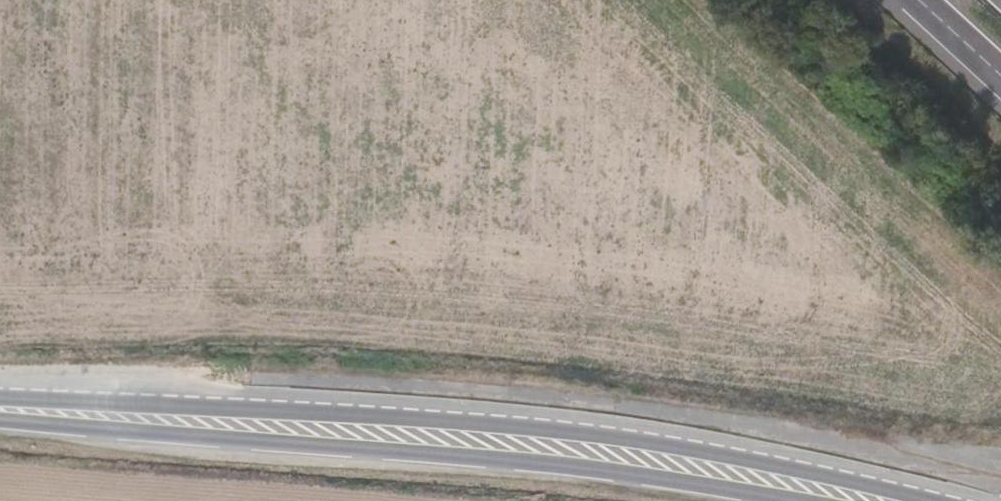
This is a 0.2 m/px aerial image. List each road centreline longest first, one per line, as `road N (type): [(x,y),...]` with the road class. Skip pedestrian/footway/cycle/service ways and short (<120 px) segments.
road 1 (tertiary): [(921,500),(583,435),(0,401)]
road 2 (tertiary): [(0,422),(553,465),(792,500)]

